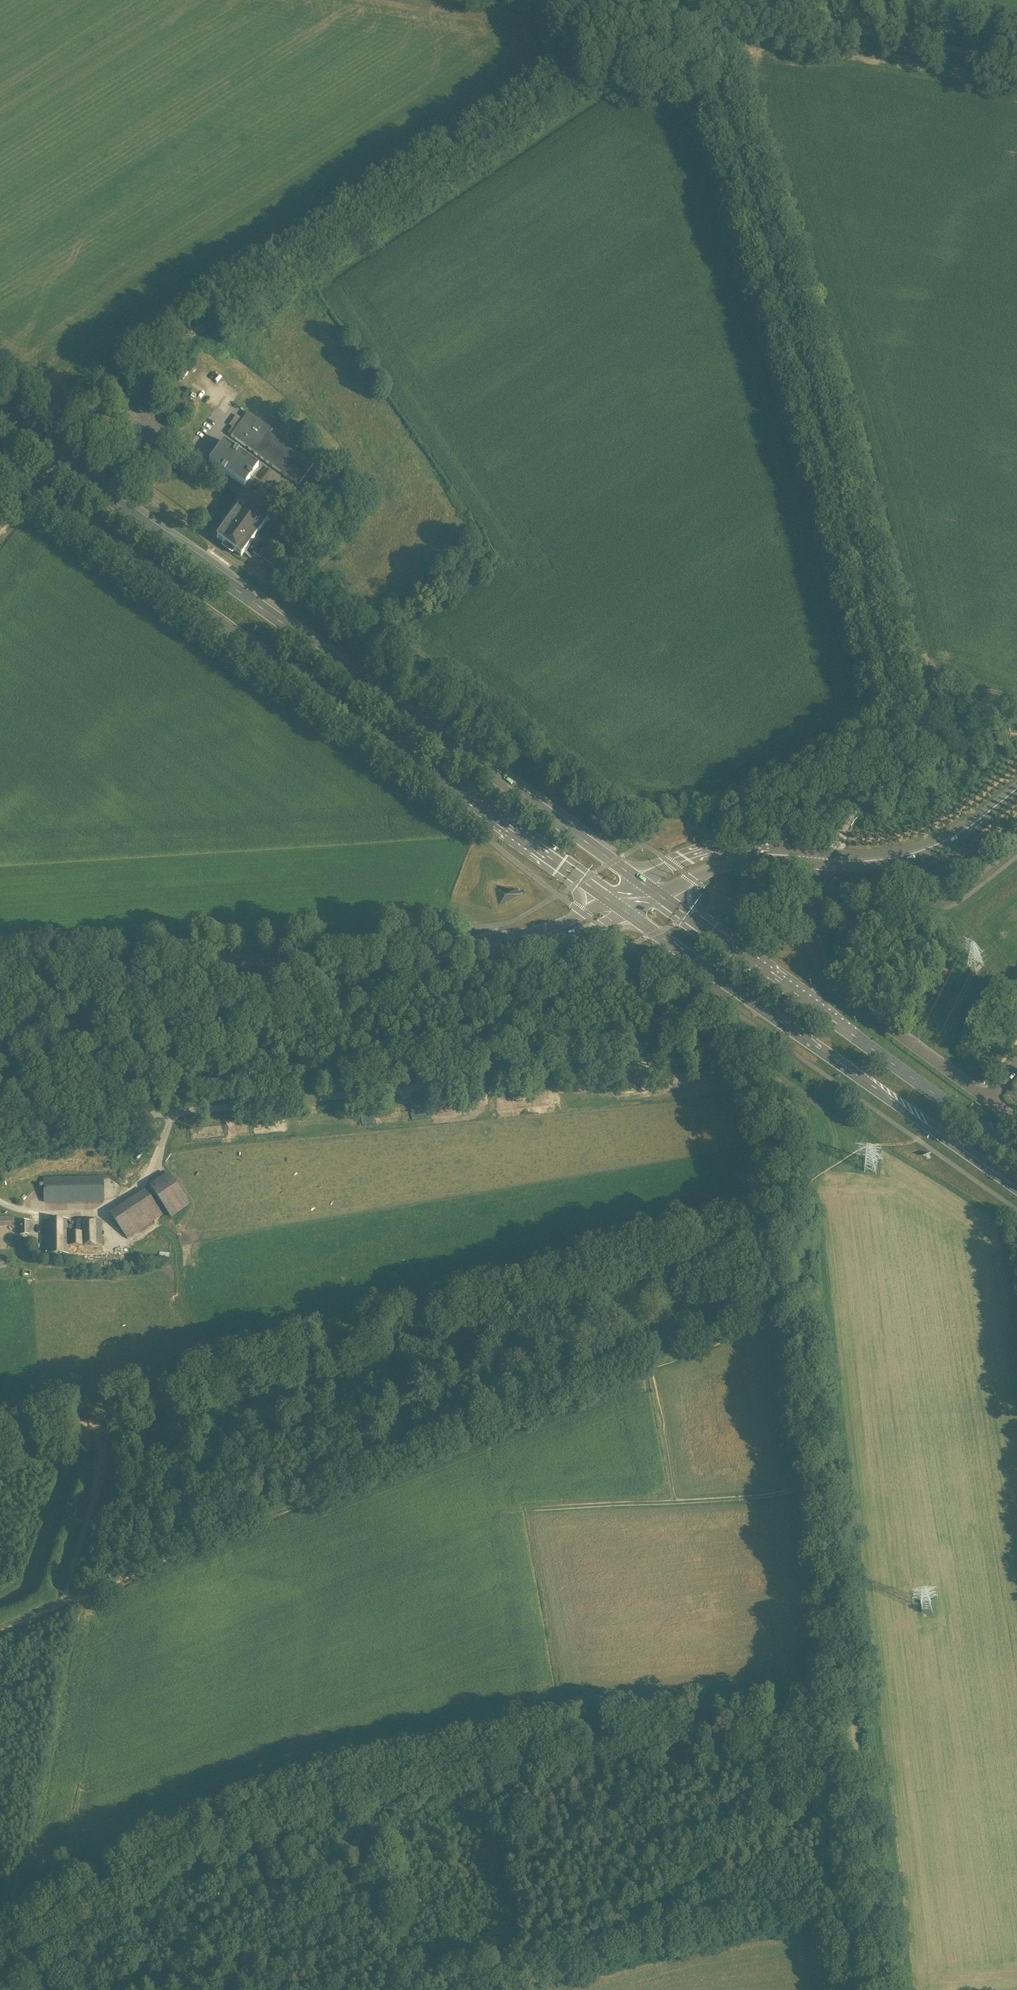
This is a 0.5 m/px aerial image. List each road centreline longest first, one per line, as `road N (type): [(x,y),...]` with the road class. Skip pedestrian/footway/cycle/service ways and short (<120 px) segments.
road 1 (track): [(830,858),(890,742),(897,701),(784,302),(686,2)]
road 2 (primary): [(638,879),(0,419)]
road 3 (track): [(884,1989),(794,1235)]
road 4 (primary): [(0,462),(606,898)]
road 5 (track): [(686,2),(147,364),(106,397),(80,433)]
road 6 (track): [(541,1075),(0,1130)]
road 7 (primary): [(625,912),(1016,1188)]
road 8 (secondary): [(0,977),(457,945)]
road 9 (primary): [(1016,1152),(658,893)]
road 10 (track): [(686,2),(1016,58)]
road 11 (residential): [(989,1100),(827,975),(813,934),(818,883),(830,858)]
road 12 (track): [(821,1486),(526,1509)]
road 13 (track): [(0,1202),(17,1210),(91,1213),(150,1172),(172,1112)]
road 14 (track): [(759,1057),(541,1075)]
road 15 (secondary): [(830,858),(866,860),(933,845),(1016,788)]
road 16 (track): [(794,1235),(777,1082),(759,1057)]
road 17 (secondary): [(457,945),(563,940),(625,912)]
road 18 (secondary): [(606,898),(573,920),(457,945)]
road 19 (secondary): [(787,854),(719,846),(638,879)]
road 20 (secondary): [(658,893),(720,866),(787,854)]

